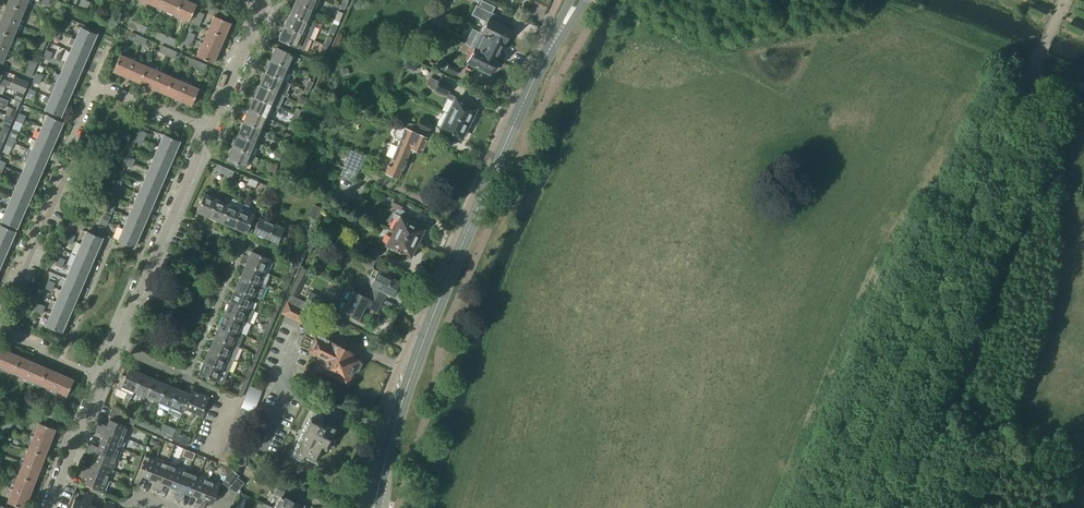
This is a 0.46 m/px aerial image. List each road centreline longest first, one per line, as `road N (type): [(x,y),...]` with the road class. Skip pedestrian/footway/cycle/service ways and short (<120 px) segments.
road 1 (secondary): [(374,507),(415,365),(515,122)]
road 2 (residential): [(0,306),(93,91),(104,88),(208,131)]
road 3 (residential): [(101,378),(208,131)]
road 4 (secondary): [(515,122),(585,0)]
road 5 (residential): [(50,507),(101,378)]
road 6 (secondary): [(570,0),(515,122)]
road 7 (residential): [(208,131),(259,11)]

